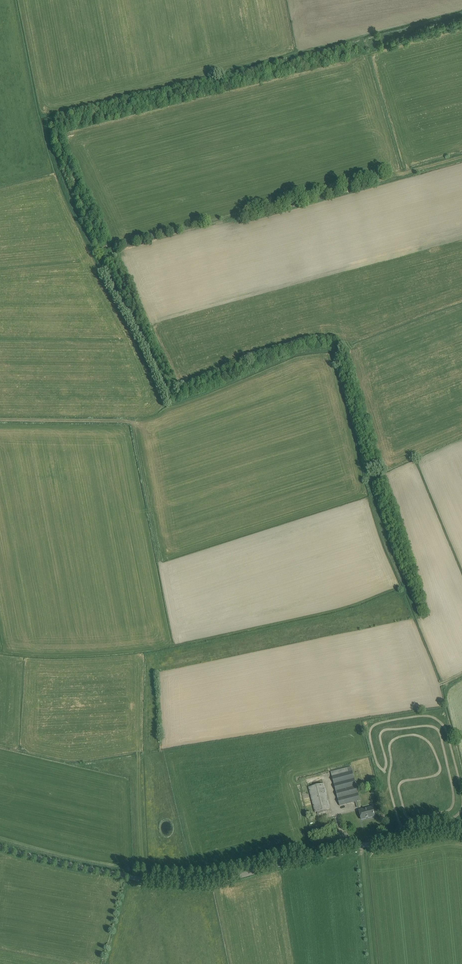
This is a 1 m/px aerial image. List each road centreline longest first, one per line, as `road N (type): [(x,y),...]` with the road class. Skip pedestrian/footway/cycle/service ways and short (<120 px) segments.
road 1 (unclassified): [(0,844),(189,883),(345,846),(461,834)]
road 2 (track): [(0,420),(129,421)]

